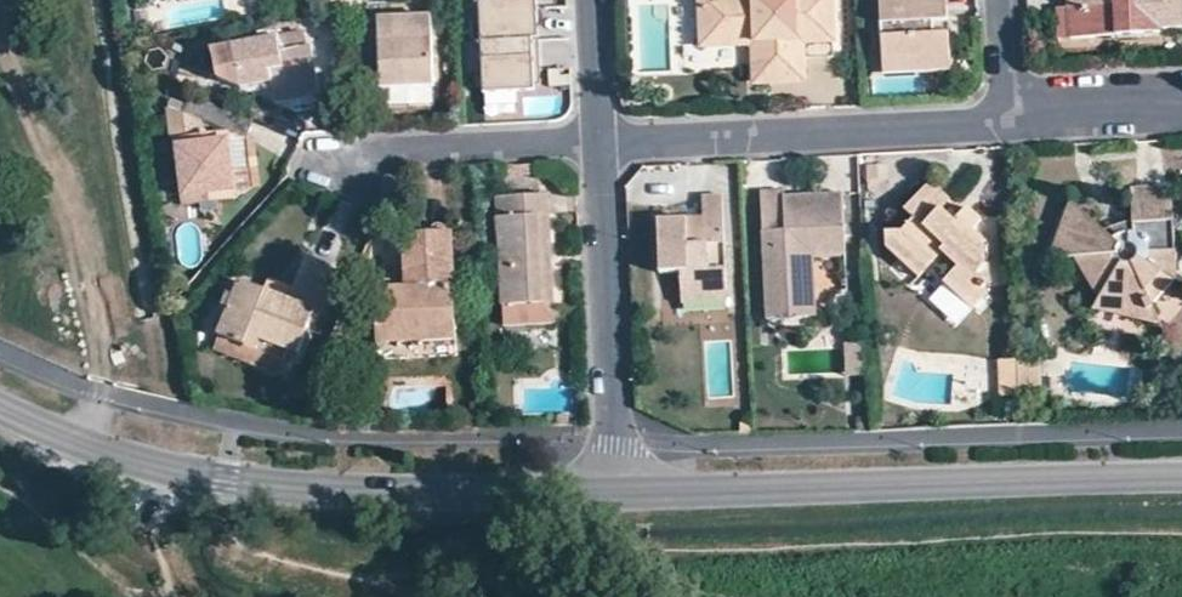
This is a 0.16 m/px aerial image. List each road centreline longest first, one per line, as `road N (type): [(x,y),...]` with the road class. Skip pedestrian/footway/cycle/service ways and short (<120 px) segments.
road 1 (tertiary): [(0,404),(150,467),(229,482),(331,493),(620,498)]
road 2 (tertiary): [(620,498),(1181,477)]
road 3 (residential): [(594,146),(1015,120)]
road 4 (residential): [(594,146),(620,498)]
road 5 (residential): [(339,155),(594,146)]
road 6 (residential): [(1015,120),(1181,118)]
road 7 (residential): [(591,0),(594,146)]
road 8 (residential): [(1008,0),(1015,120)]

